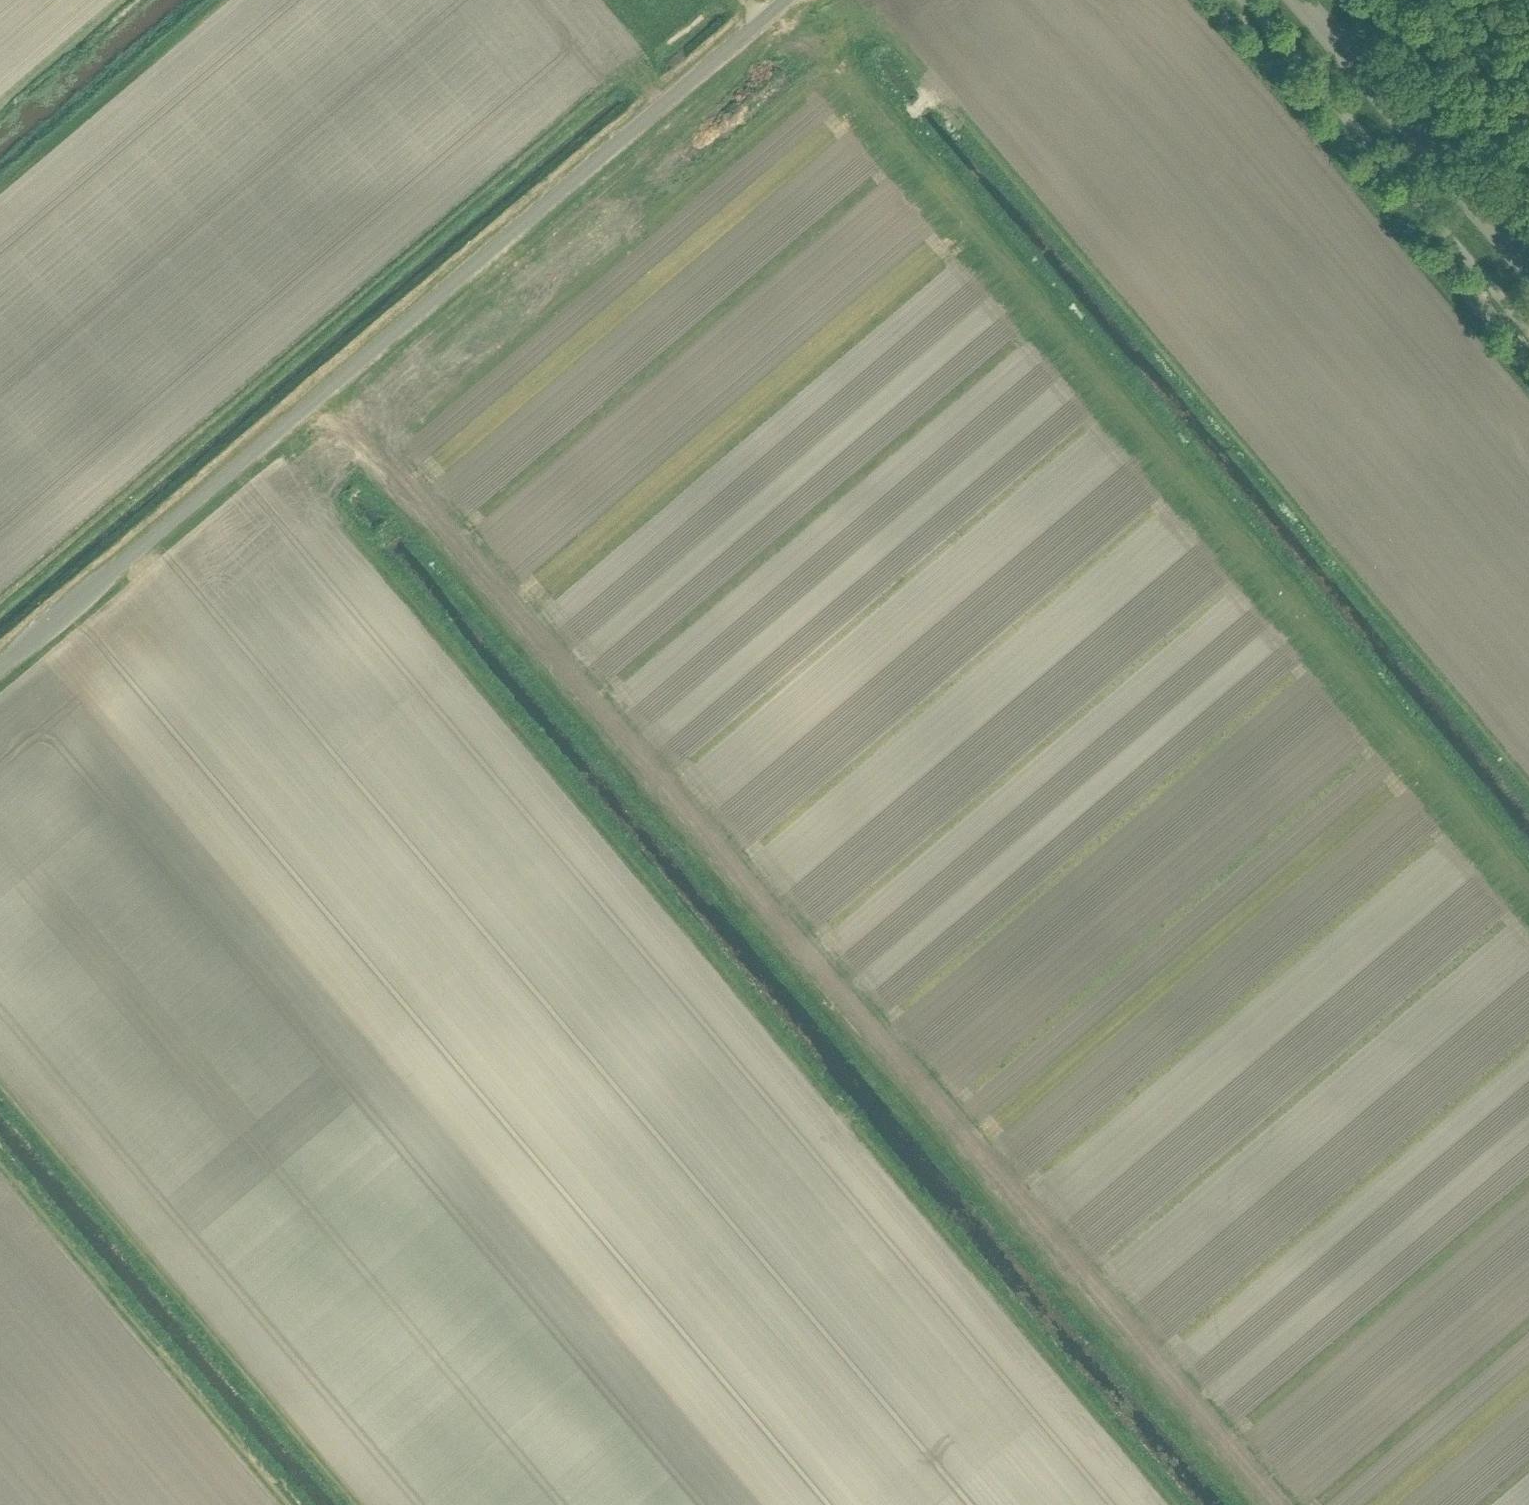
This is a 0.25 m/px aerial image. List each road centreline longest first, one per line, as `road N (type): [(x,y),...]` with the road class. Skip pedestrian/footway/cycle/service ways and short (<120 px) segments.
road 1 (unclassified): [(0,668),(787,0)]
road 2 (tertiary): [(1528,268),(1300,0)]

